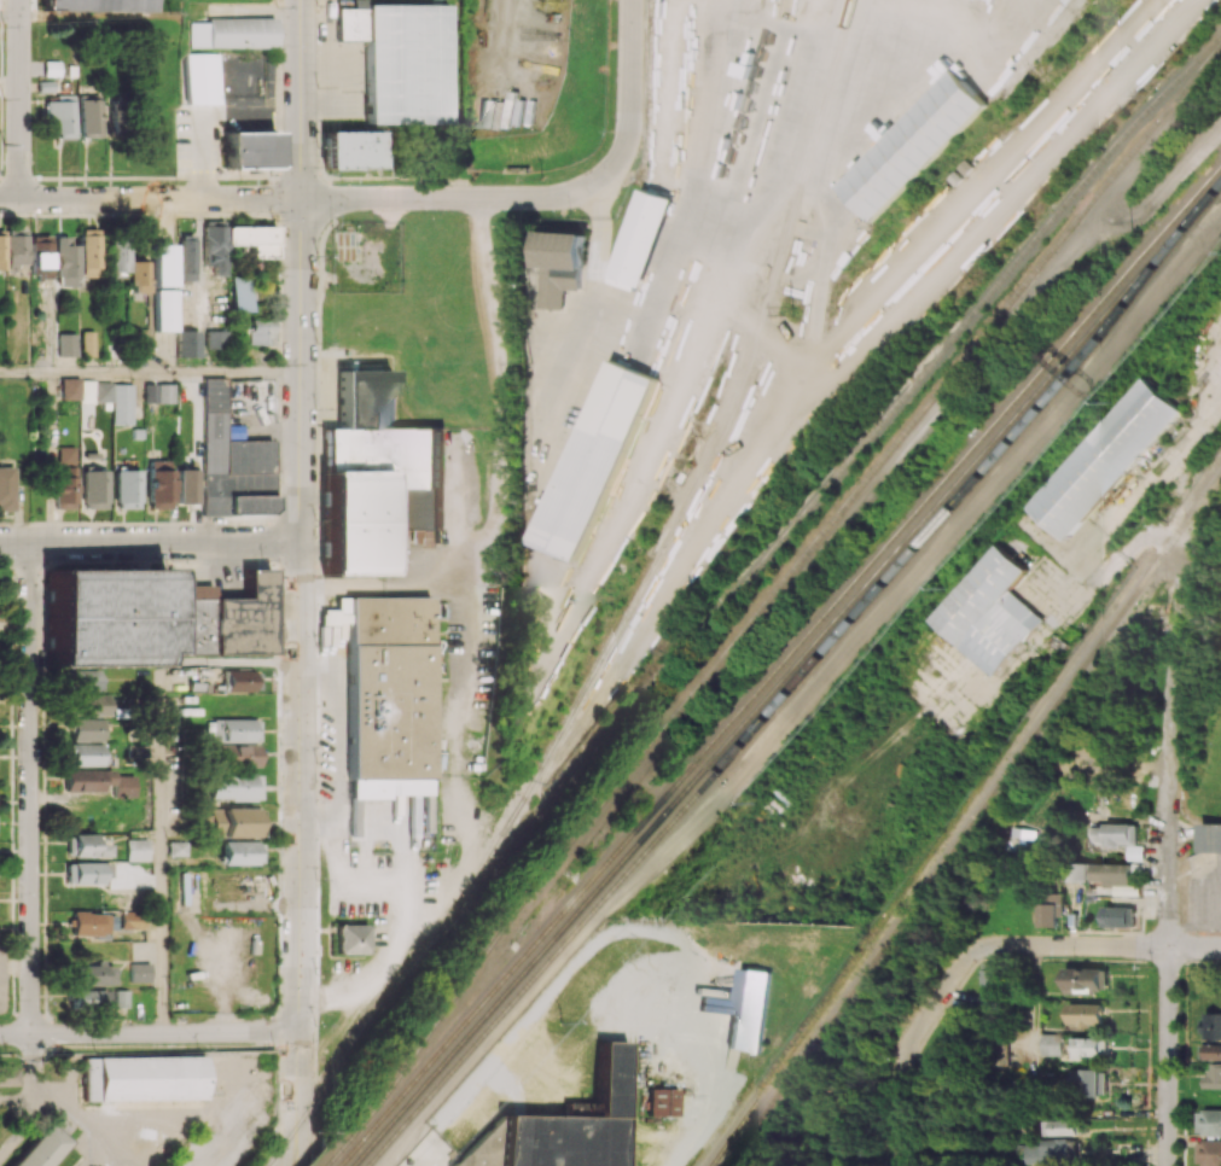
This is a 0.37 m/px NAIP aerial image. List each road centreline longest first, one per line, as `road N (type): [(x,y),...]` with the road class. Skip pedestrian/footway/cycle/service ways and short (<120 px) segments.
road 1 (track): [(380,1165),(620,892),(729,792),(1100,368),(1220,217)]
road 2 (tertiary): [(302,199),(301,1165)]
road 3 (track): [(1220,60),(749,641)]
road 4 (track): [(436,1131),(601,937),(653,931),(687,943),(690,1132),(666,1165)]
road 5 (residential): [(29,543),(34,1033)]
road 6 (residential): [(1220,946),(983,946),(965,960),(900,1060)]
road 7 (residential): [(1184,585),(1168,763),(1164,946)]
road 8 (residential): [(615,165),(563,196),(302,199)]
road 9 (residential): [(302,199),(0,199)]
road 10 (residential): [(301,1031),(0,1034)]
road 11 (residential): [(301,542),(0,543)]
road 12 (residential): [(1164,946),(1163,1165)]
road 13 (residential): [(21,0),(19,199)]
road 14 (tertiary): [(302,0),(302,199)]
road 15 (residential): [(628,0),(626,132),(615,165)]
road 16 (track): [(1220,131),(1152,205),(1129,217),(1104,202)]

